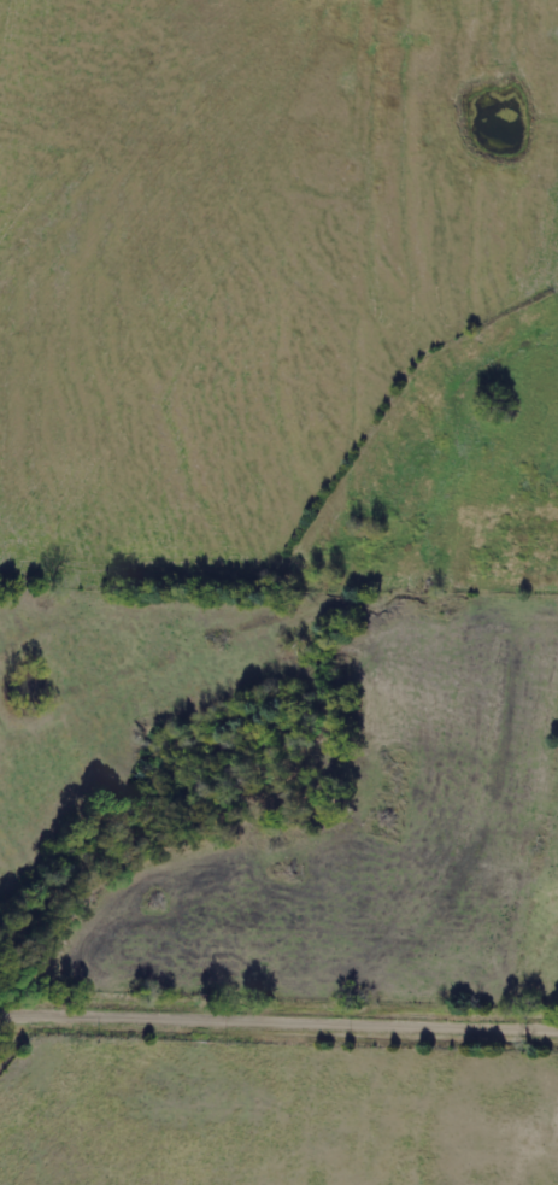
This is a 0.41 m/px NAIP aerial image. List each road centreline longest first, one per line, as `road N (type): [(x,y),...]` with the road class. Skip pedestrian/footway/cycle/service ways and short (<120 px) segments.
road 1 (residential): [(557,1024),(0,1005)]

